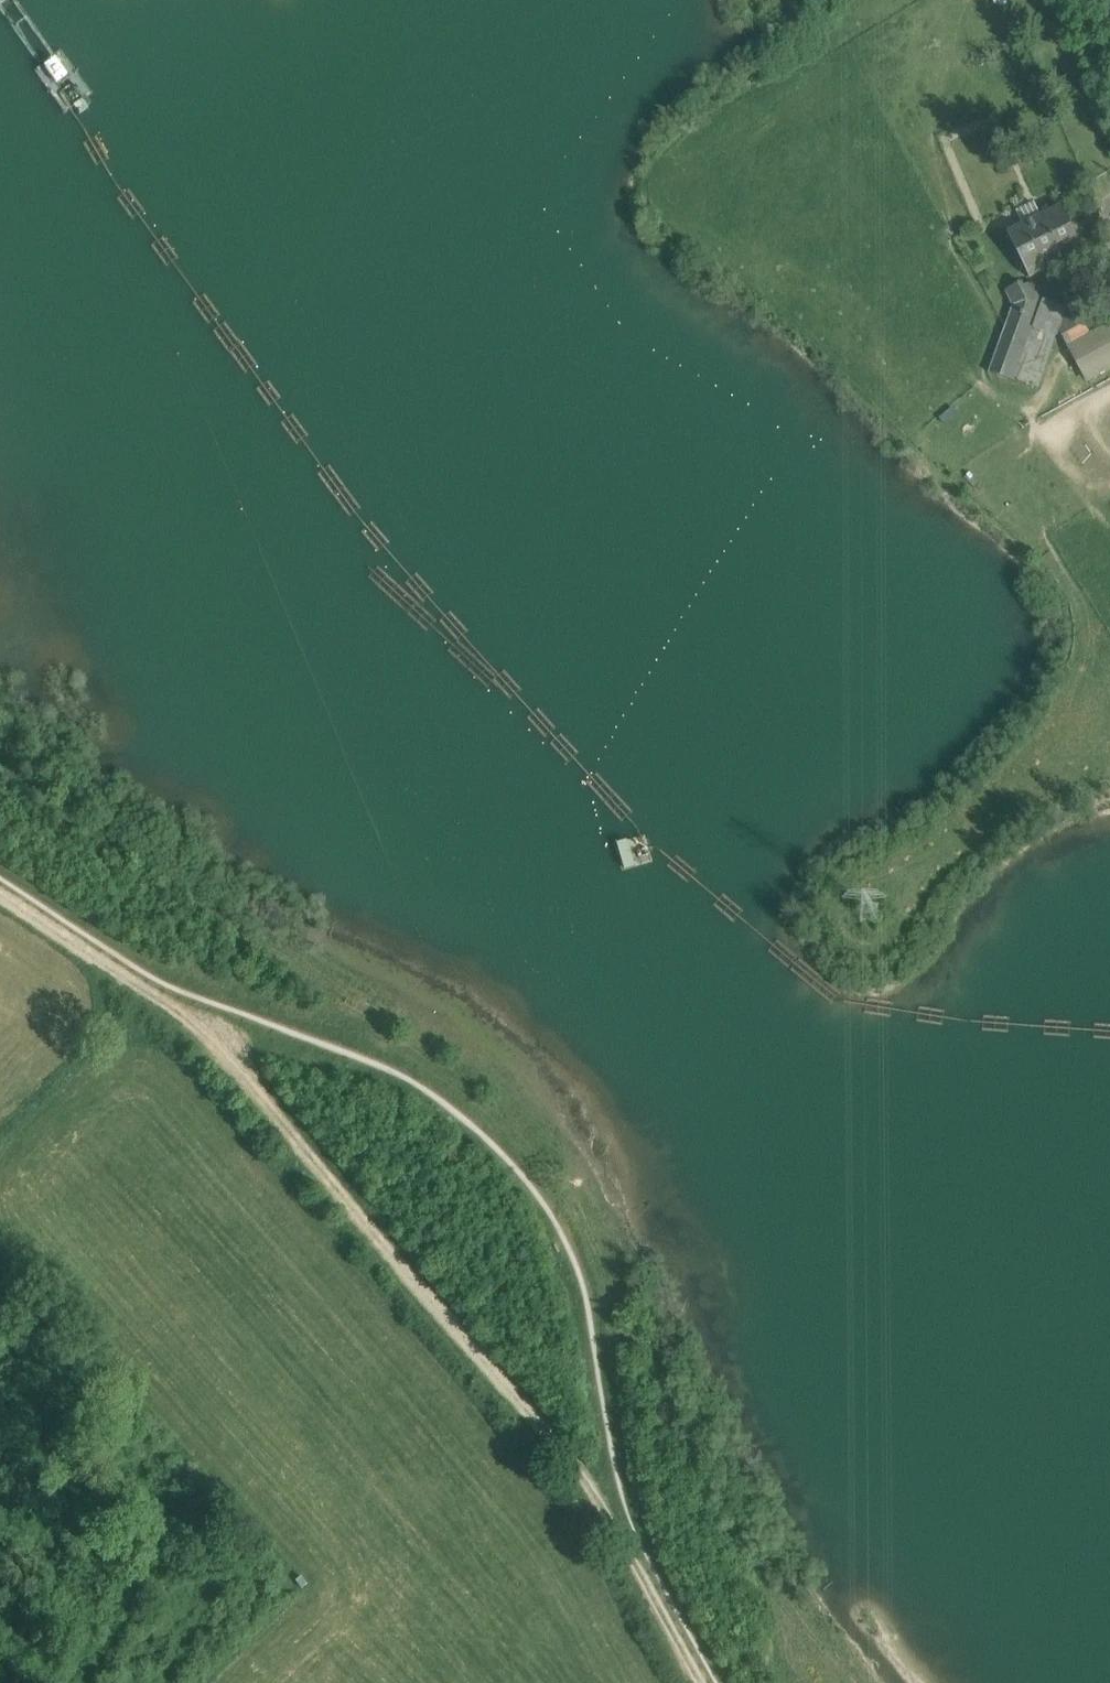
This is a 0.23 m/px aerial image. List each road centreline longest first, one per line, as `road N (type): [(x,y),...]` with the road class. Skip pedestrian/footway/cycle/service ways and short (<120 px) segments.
road 1 (track): [(704,1682),(606,1511),(524,1402),(205,1038),(160,997),(0,889)]
road 2 (track): [(1109,158),(1064,26)]

